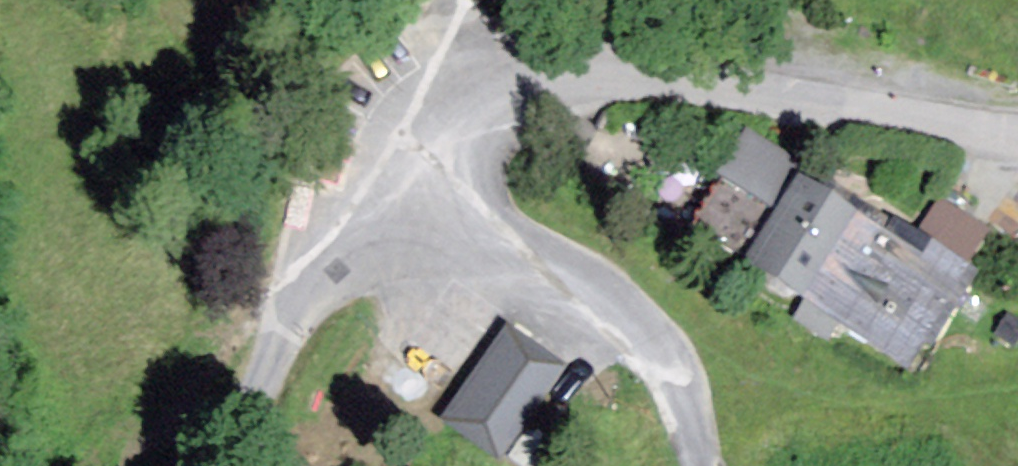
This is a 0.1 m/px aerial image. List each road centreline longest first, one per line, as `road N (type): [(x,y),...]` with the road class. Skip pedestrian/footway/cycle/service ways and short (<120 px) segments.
road 1 (unclassified): [(1017,137),(685,80),(551,67),(465,91),(404,133),(361,180)]
road 2 (unclassified): [(361,180),(599,294),(636,322),(670,368),(702,465)]
road 3 (unclassified): [(361,180),(301,292),(233,465)]

